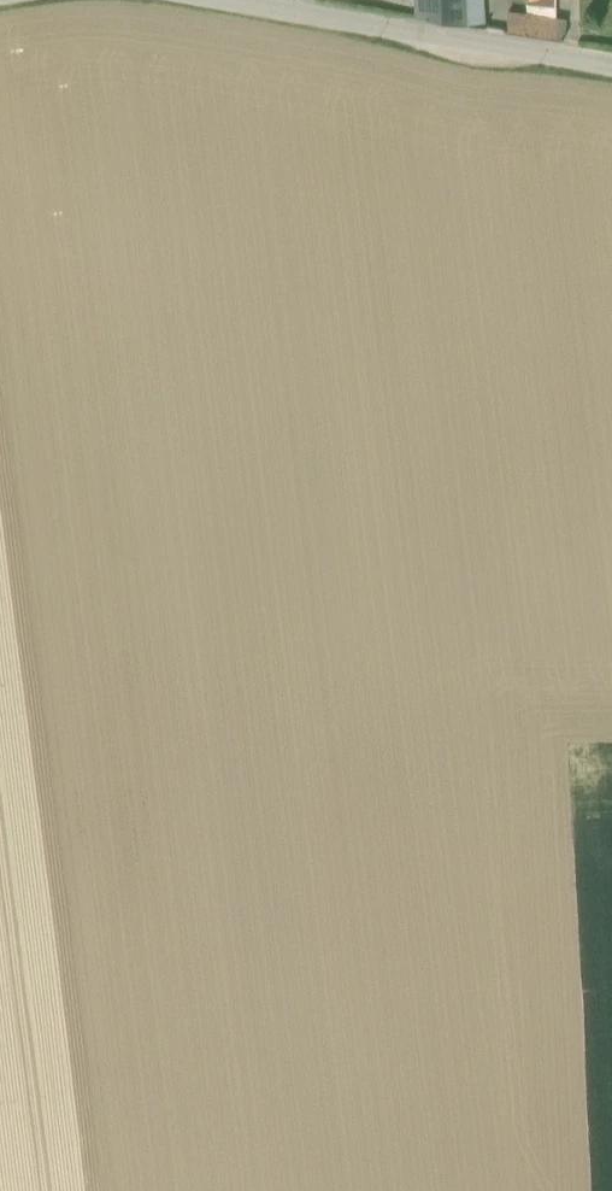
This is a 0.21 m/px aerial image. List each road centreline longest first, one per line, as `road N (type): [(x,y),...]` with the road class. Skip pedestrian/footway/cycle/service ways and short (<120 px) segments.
road 1 (residential): [(611,65),(195,0)]

